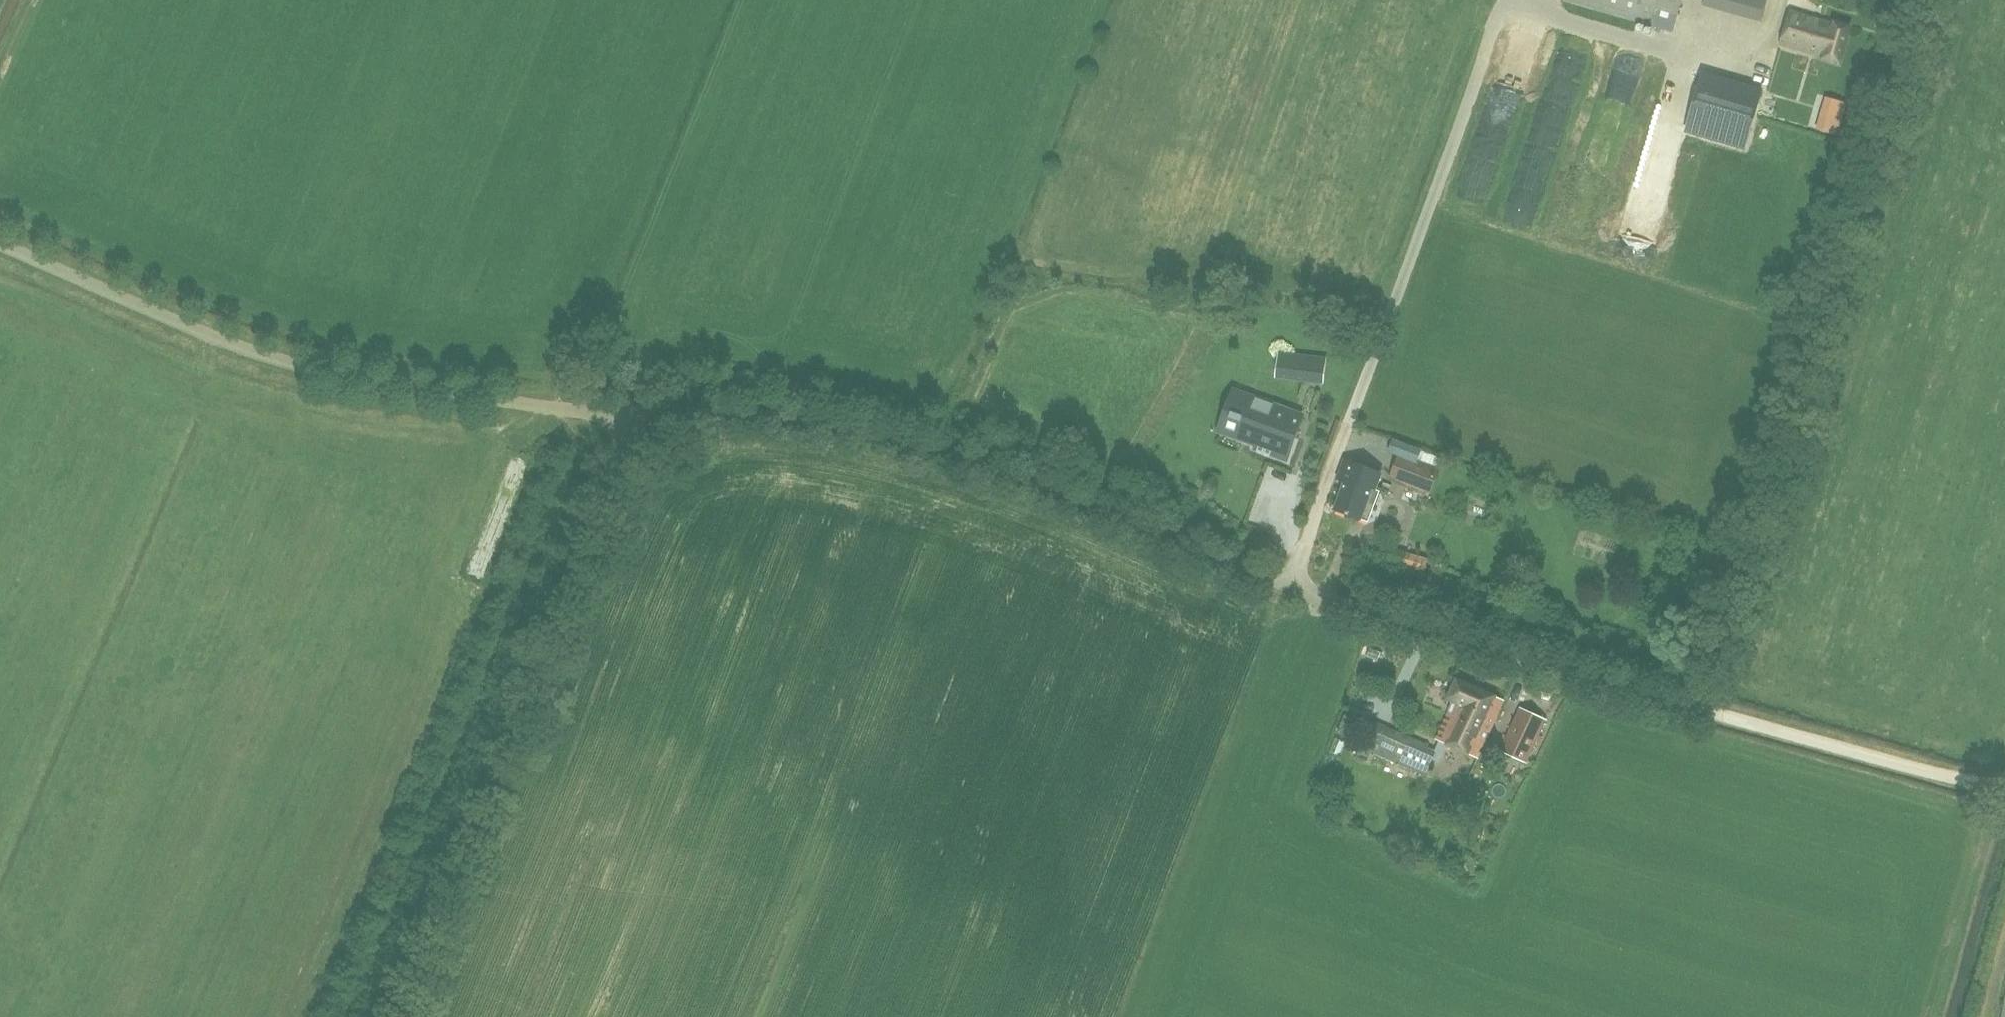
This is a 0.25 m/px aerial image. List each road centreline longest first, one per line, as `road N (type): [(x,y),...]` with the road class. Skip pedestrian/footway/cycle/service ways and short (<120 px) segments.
road 1 (unclassified): [(1723,717),(1291,588),(997,468),(884,433),(778,417),(560,408),(341,376),(208,335),(0,244)]
road 2 (track): [(2004,789),(1723,717)]

